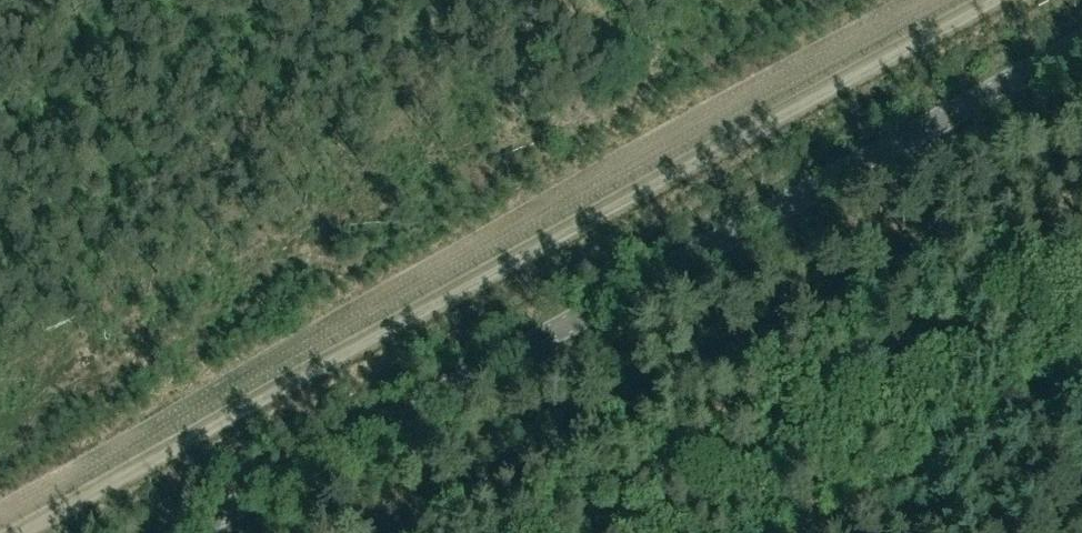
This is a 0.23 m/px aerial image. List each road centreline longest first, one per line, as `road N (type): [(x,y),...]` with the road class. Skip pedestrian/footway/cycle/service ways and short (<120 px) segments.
road 1 (track): [(992,0),(23,532)]
road 2 (tertiary): [(189,532),(1081,42)]
road 3 (track): [(1081,377),(796,532)]

